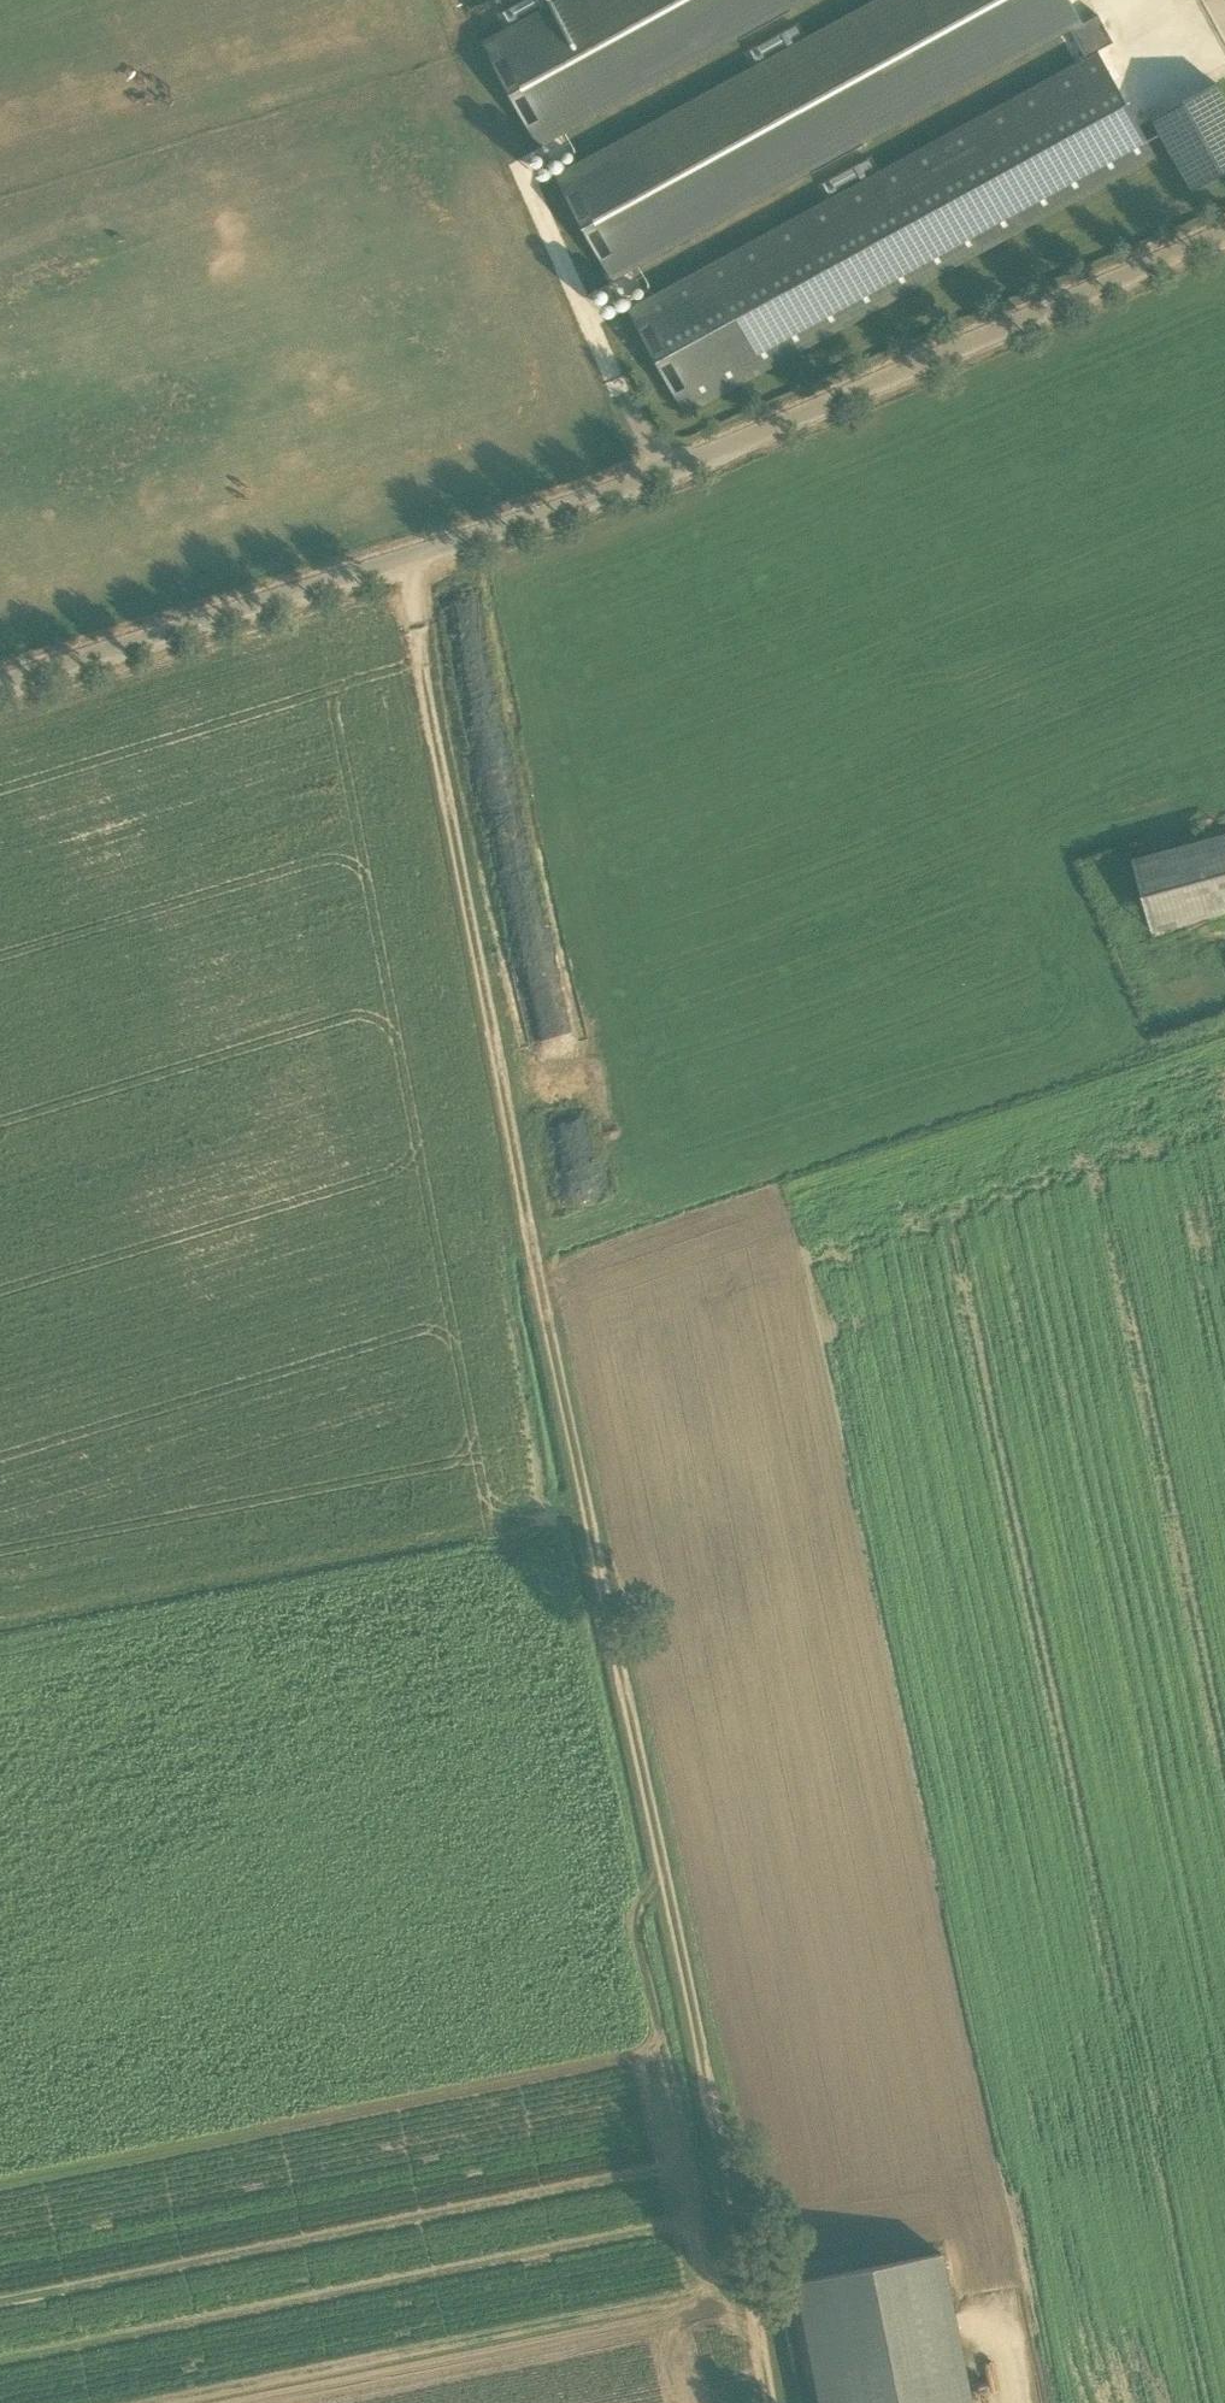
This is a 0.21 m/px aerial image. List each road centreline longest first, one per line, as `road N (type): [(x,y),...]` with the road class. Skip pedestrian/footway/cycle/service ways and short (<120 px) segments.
road 1 (track): [(406,559),(557,1352),(775,2402)]
road 2 (unclassified): [(0,668),(406,559),(668,469),(1224,233)]

